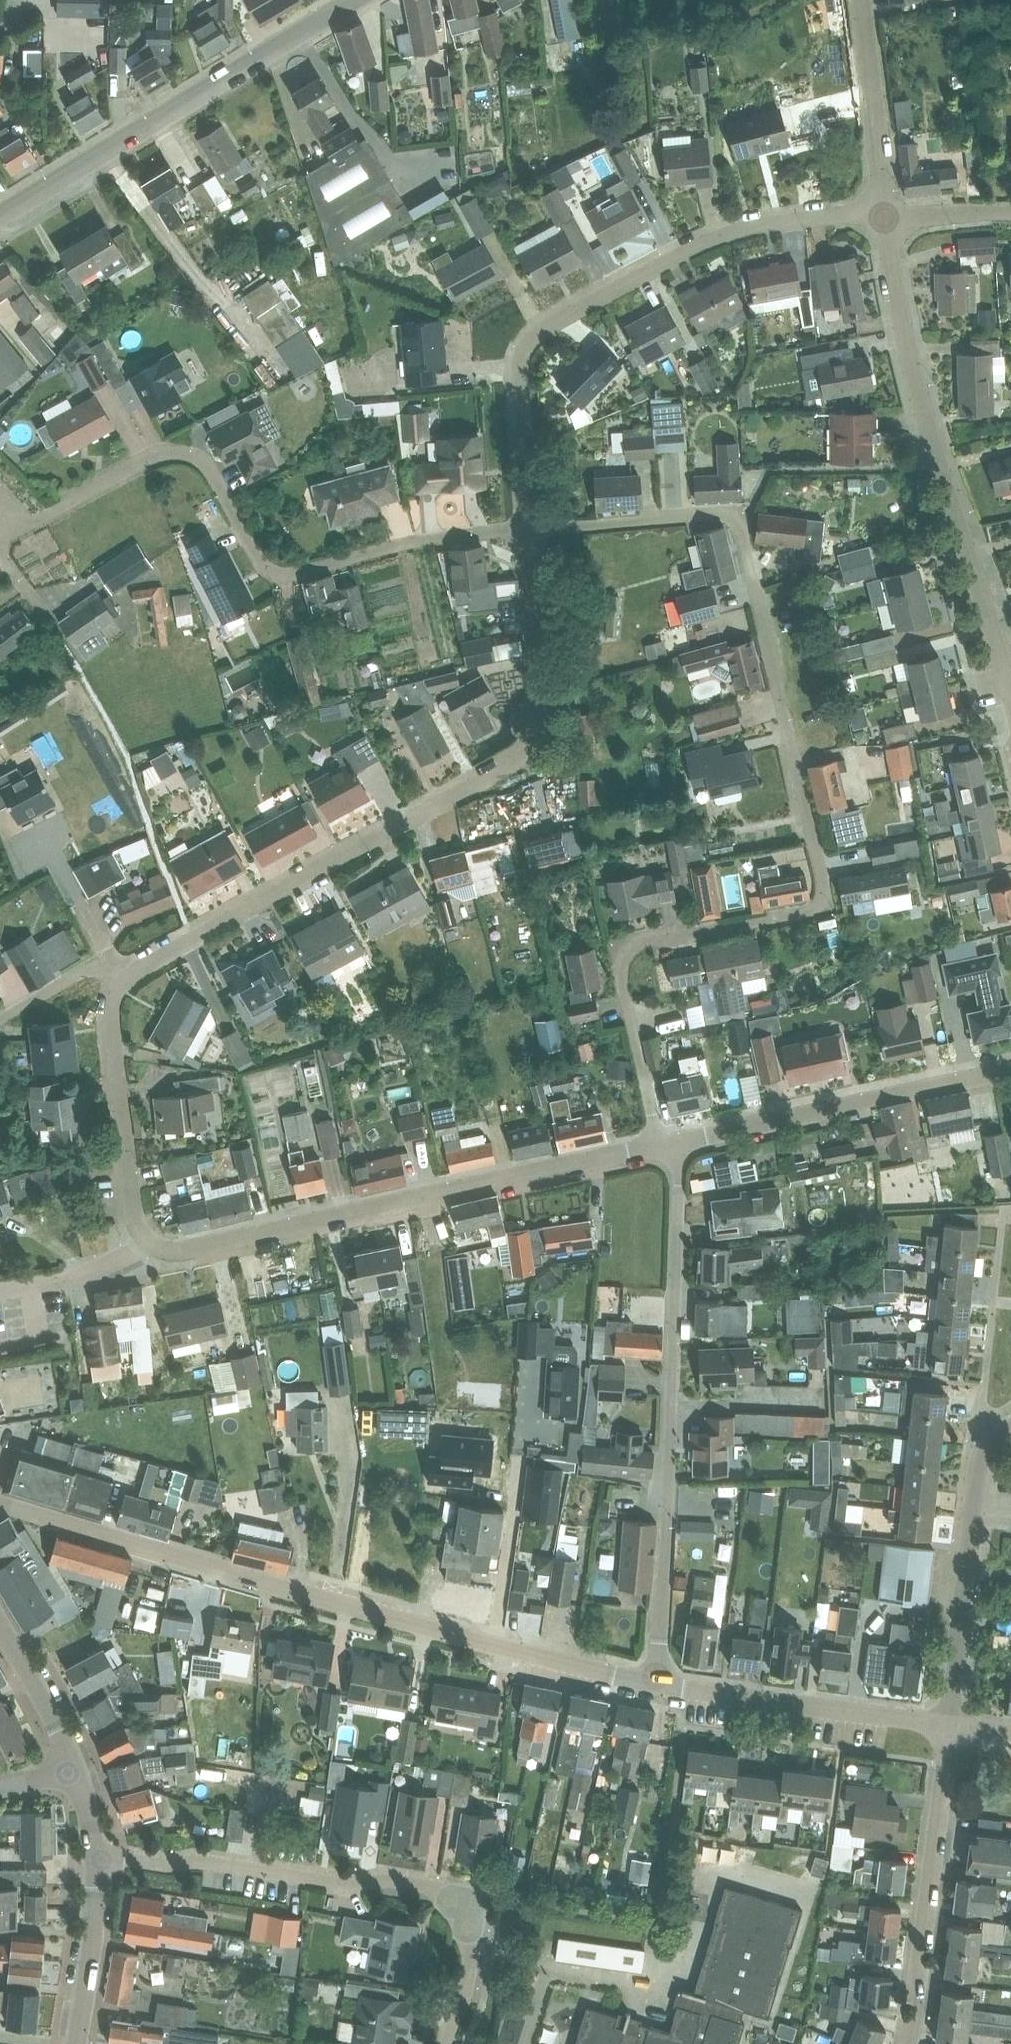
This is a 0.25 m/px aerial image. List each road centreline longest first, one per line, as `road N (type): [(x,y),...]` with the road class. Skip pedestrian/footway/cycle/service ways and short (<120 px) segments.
road 1 (residential): [(521,531),(733,518),(743,539),(823,907),(652,943),(618,959),(661,1145)]
road 2 (residential): [(110,1006),(151,963),(503,768),(523,737),(534,689),(521,531)]
road 3 (residential): [(0,543),(164,457),(189,456),(210,470),(249,548),(270,571),(291,574),(404,542),(521,531)]
road 4 (residential): [(521,531),(516,382),(536,342),(729,235),(773,224),(881,220)]
road 5 (residential): [(653,1684),(680,1173),(661,1145)]
road 6 (residential): [(443,2043),(463,2005),(478,1903),(97,1860)]
road 7 (residential): [(148,1246),(175,1254),(216,1247),(661,1145)]
road 8 (unclassified): [(494,1643),(270,1589),(0,1507)]
road 9 (unclassified): [(1010,699),(988,594),(931,448),(881,220)]
road 10 (tertiary): [(0,218),(361,0)]
road 11 (residential): [(661,1145),(1010,1073)]
road 12 (residential): [(949,1724),(910,2043)]
road 13 (residential): [(949,1724),(981,1460),(1010,1432)]
road 14 (unclassified): [(949,1724),(653,1684)]
road 15 (residential): [(148,1246),(140,1231),(110,1006)]
road 16 (unclassified): [(881,220),(857,0)]
road 17 (residential): [(494,1643),(520,1437)]
road 18 (unclassified): [(76,2043),(97,1860)]
road 19 (unclassified): [(653,1684),(494,1643)]
road 20 (unclassified): [(0,1289),(78,1278),(148,1246)]
road 21 (unclassified): [(73,1769),(0,1634)]
road 22 (residential): [(881,220),(1010,216)]
road 23 (residential): [(0,1027),(63,991),(110,1006)]

